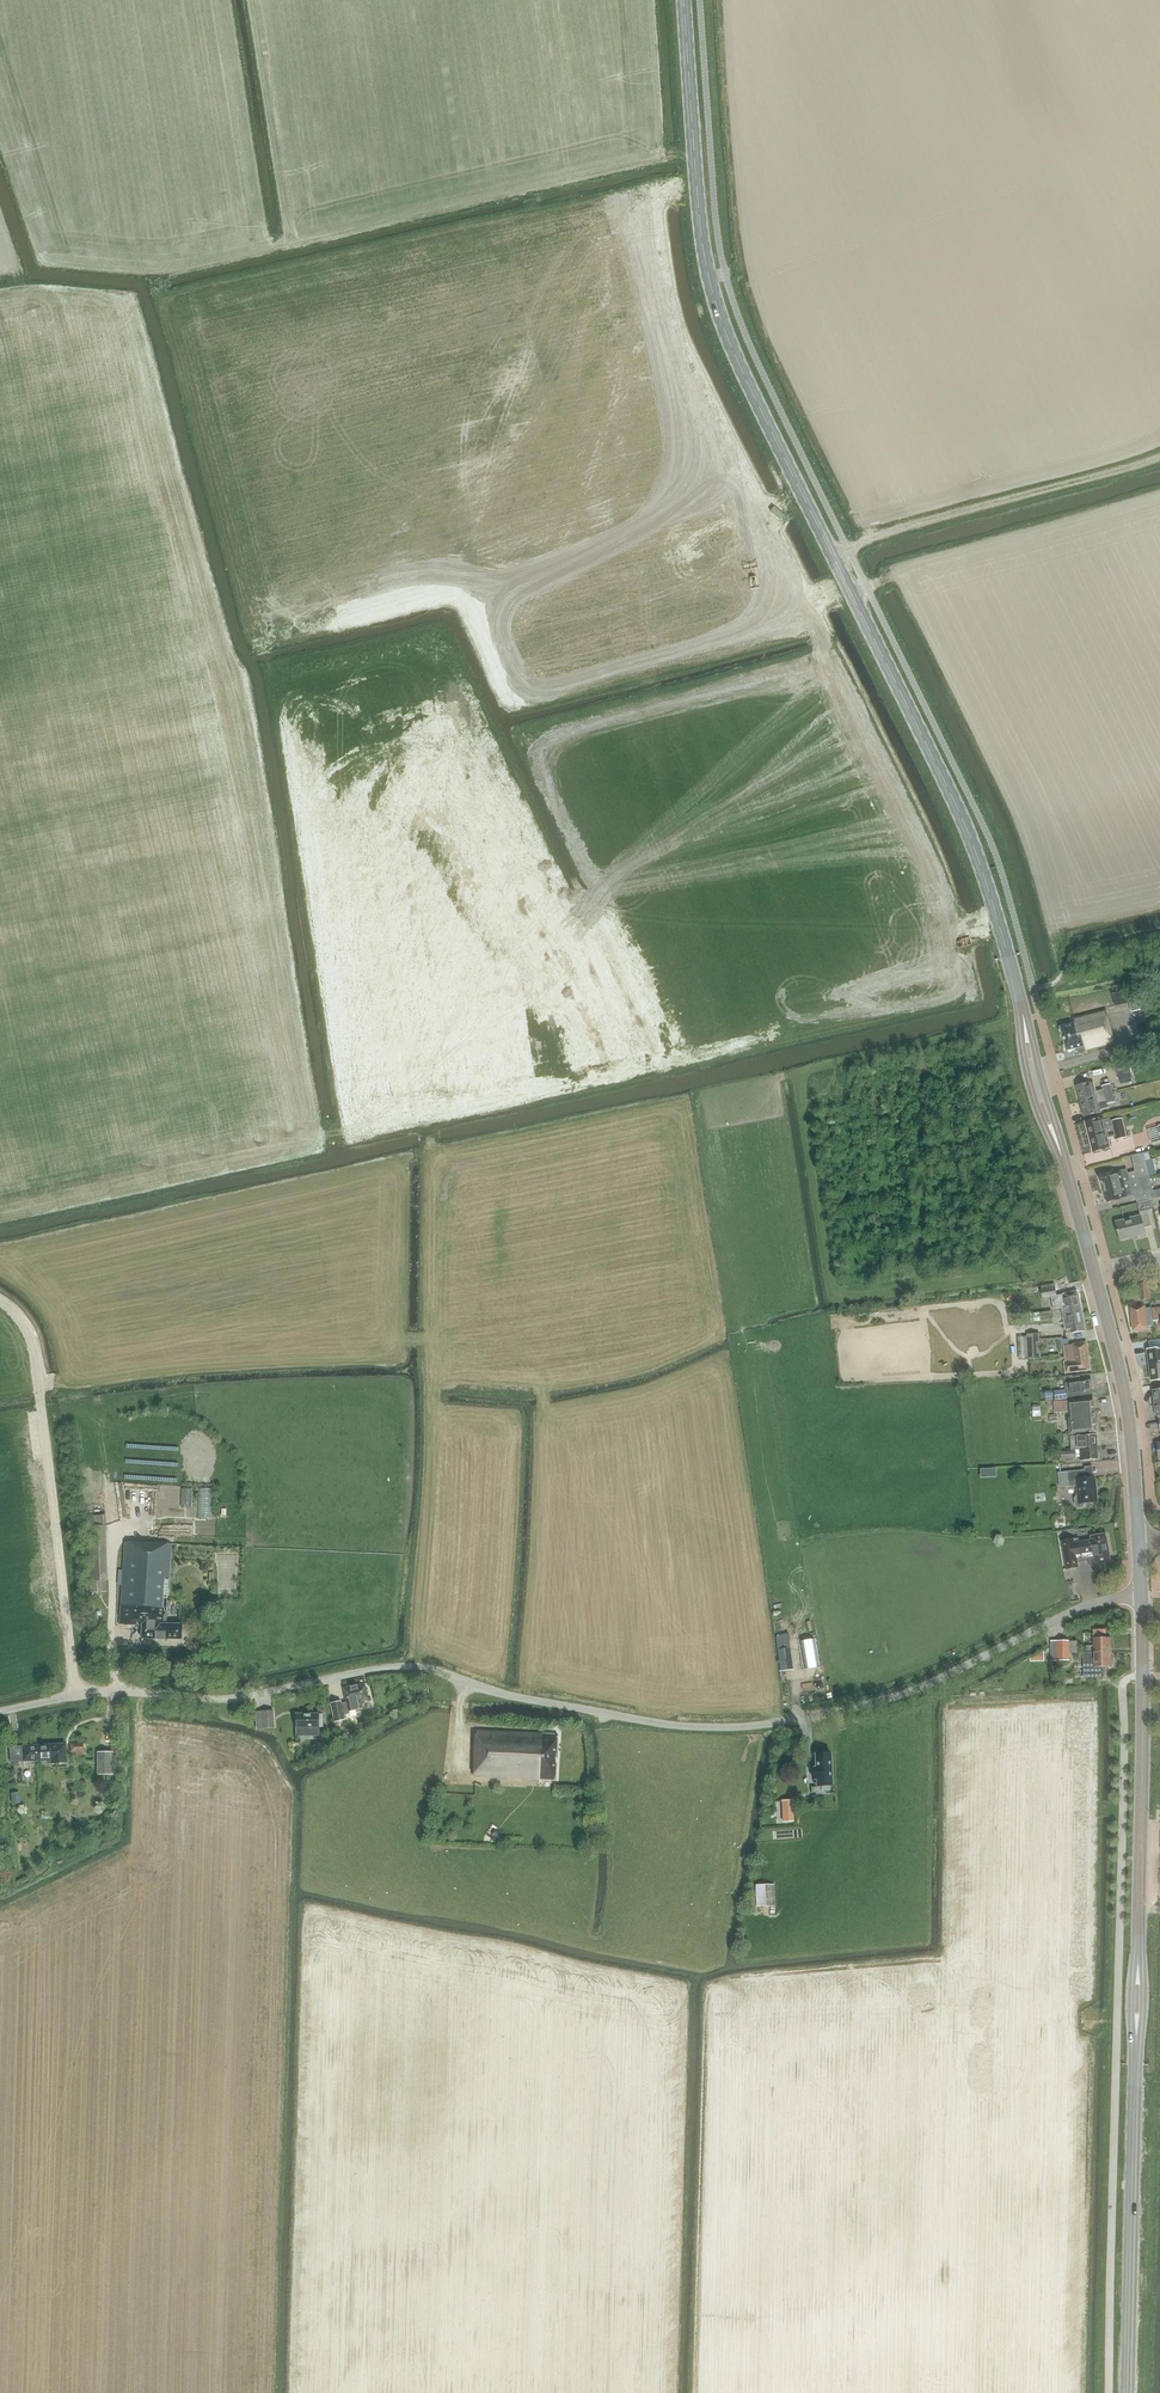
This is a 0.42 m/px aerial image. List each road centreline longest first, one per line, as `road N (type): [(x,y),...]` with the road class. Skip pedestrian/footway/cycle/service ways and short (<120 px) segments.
road 1 (unclassified): [(0,1709),(122,1689),(252,1694),(415,1666),(509,1694),(677,1725),(763,1723),(924,1686),(1065,1615),(1141,1595)]
road 2 (primary): [(1021,1002),(963,822),(717,309),(699,212),(683,0)]
road 3 (primary): [(1128,2392),(1136,2039)]
road 4 (primary): [(1139,1934),(1141,1595)]
road 5 (primary): [(1140,1553),(1131,1434),(1093,1273)]
road 6 (primary): [(1021,1002),(1035,1105),(1062,1160)]
road 7 (primary): [(1062,1160),(1021,1002)]

